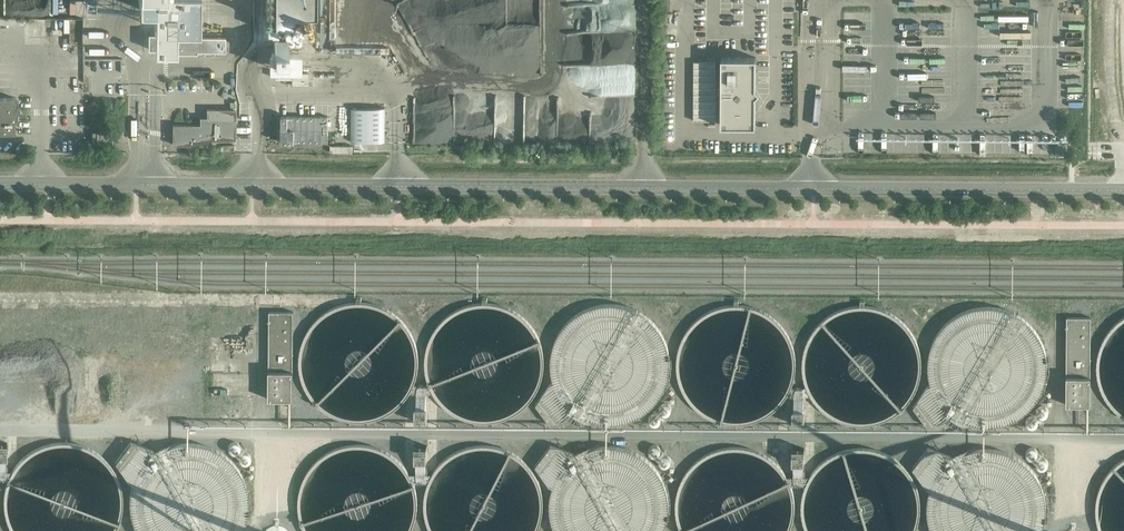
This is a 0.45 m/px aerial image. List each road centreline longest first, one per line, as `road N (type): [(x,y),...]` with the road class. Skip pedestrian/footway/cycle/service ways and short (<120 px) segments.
road 1 (unclassified): [(0,183),(1123,190)]

